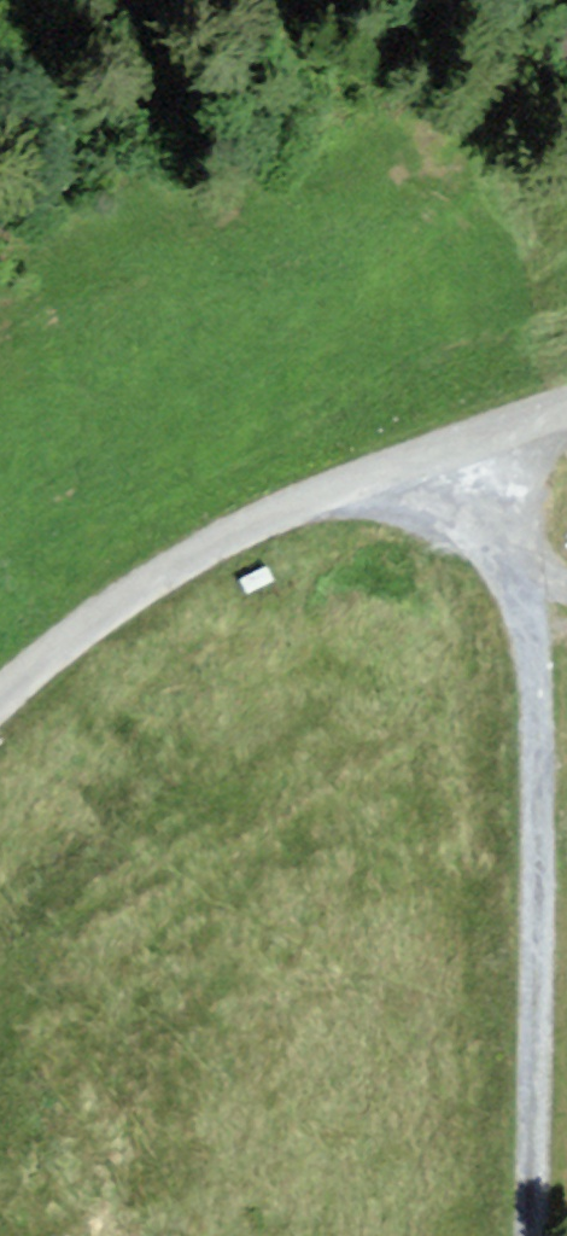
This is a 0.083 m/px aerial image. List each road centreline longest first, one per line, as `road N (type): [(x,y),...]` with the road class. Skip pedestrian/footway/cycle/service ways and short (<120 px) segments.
road 1 (track): [(545,585),(539,1235)]
road 2 (unclassified): [(566,407),(435,441),(251,513),(97,608),(0,700)]
road 3 (track): [(435,441),(545,585)]

